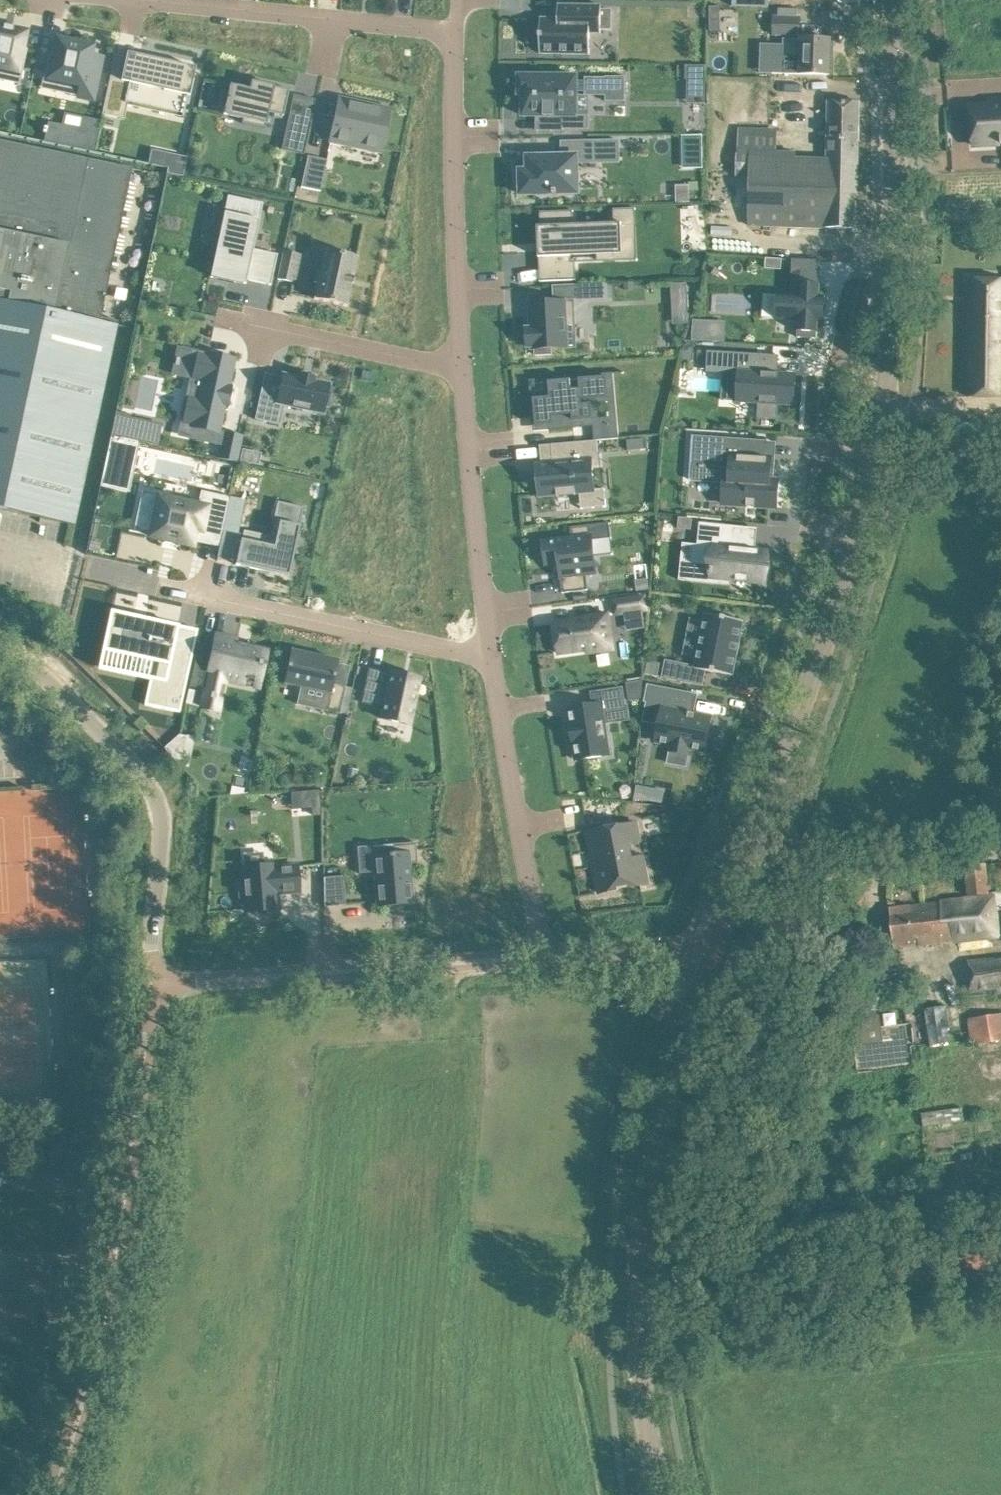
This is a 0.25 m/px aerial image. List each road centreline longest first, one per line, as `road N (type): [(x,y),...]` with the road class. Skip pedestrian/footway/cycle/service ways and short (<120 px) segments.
road 1 (tertiary): [(713,958),(834,616),(876,455),(896,264),(894,0)]
road 2 (tertiary): [(661,1494),(639,1309),(646,1201),(673,1073),(713,958)]
road 3 (unclassified): [(53,1494),(103,1318),(147,1031),(170,987)]
road 4 (unclassified): [(170,987),(151,951),(156,798),(48,680),(0,641)]
road 5 (unclassified): [(170,987),(544,956)]
road 6 (residential): [(493,656),(162,587)]
road 7 (residential): [(462,369),(457,32)]
road 8 (residential): [(544,956),(493,656)]
road 9 (residential): [(457,32),(164,0)]
road 10 (residential): [(493,656),(462,369)]
road 11 (residential): [(462,369),(218,317)]
road 12 (unclassified): [(544,956),(679,947),(713,958)]

